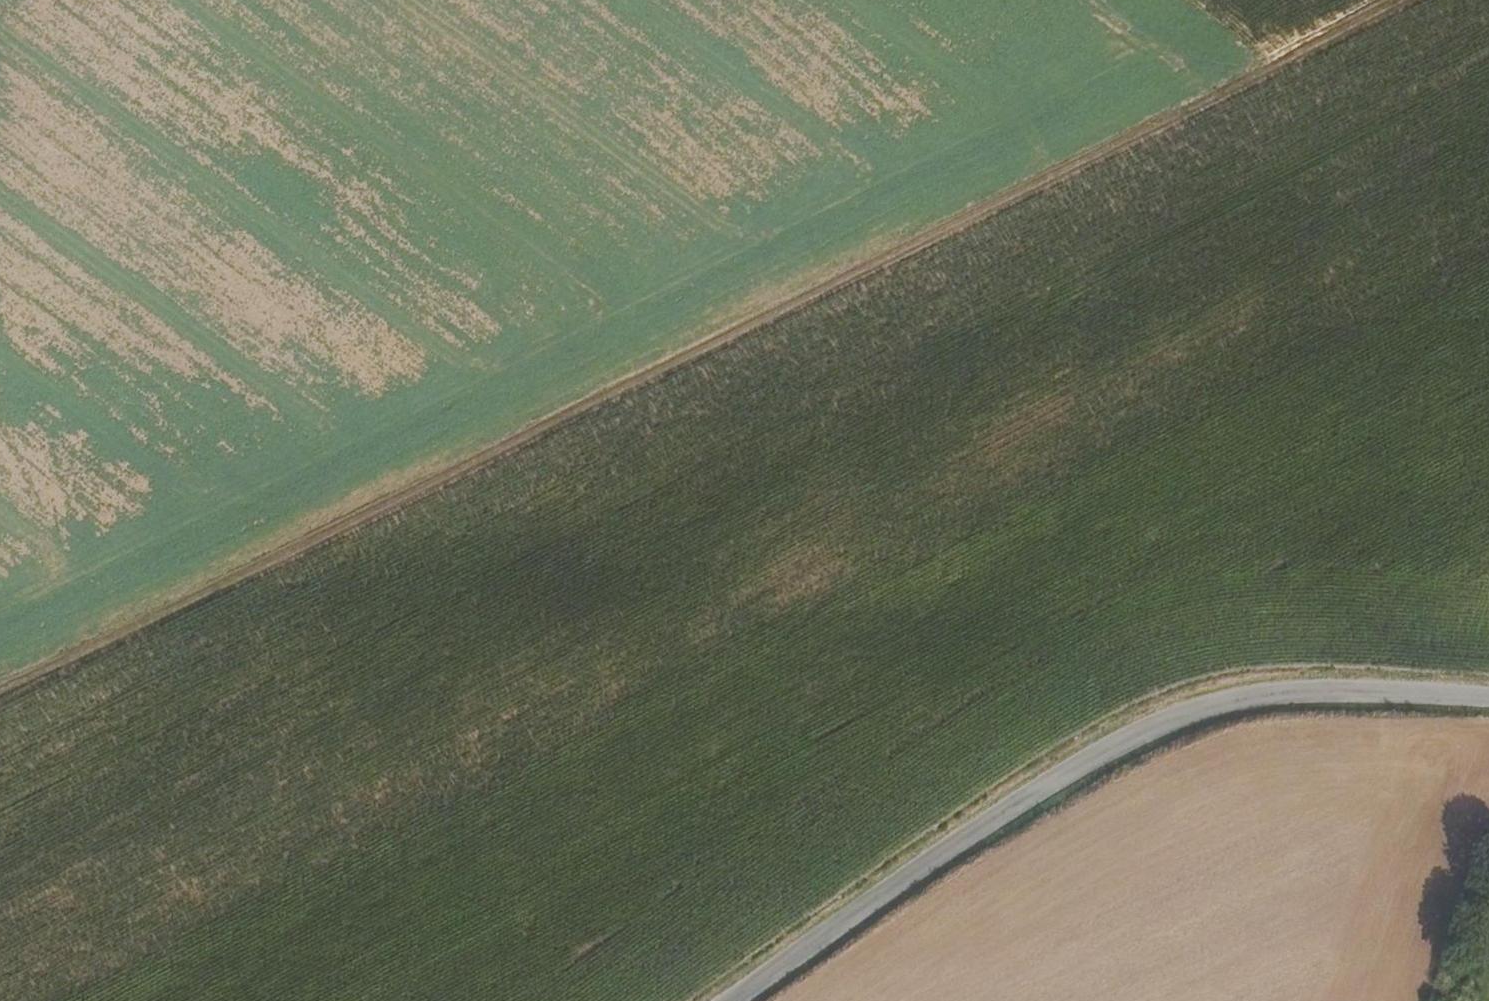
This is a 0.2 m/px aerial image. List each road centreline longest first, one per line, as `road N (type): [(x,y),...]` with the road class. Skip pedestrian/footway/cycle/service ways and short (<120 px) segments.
road 1 (track): [(0,696),(1396,0)]
road 2 (unclassified): [(1488,696),(1286,690),(1171,717),(984,823),(731,1000)]

